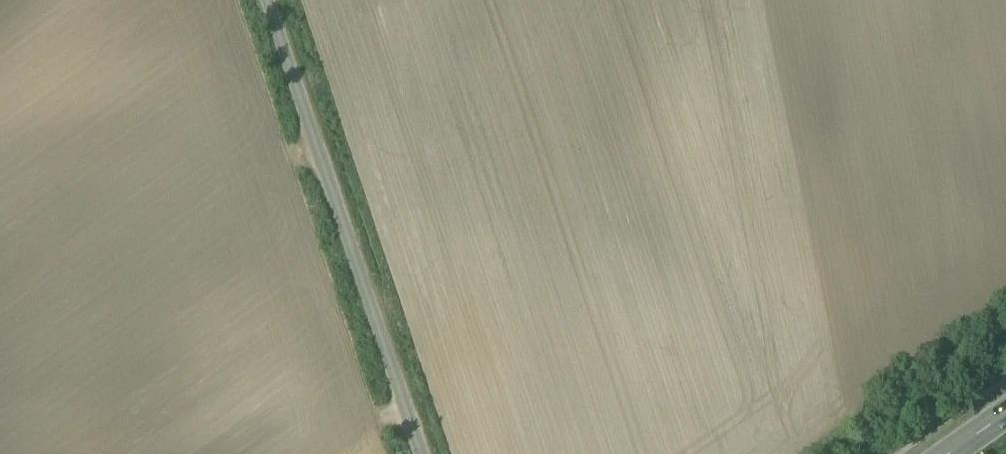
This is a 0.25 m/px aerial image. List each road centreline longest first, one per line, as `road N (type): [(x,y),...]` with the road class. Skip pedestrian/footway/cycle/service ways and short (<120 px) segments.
road 1 (unclassified): [(281,0),(436,453)]

